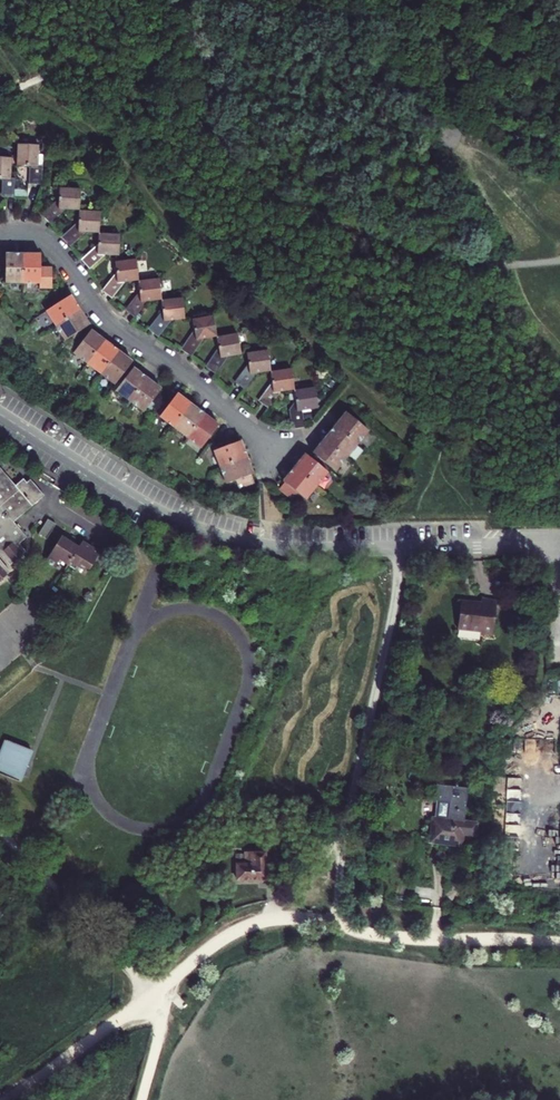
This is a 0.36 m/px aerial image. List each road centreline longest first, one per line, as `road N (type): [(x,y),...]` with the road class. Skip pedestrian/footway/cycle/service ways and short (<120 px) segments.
road 1 (residential): [(0,415),(149,508),(239,541),(307,551),(545,545)]
road 2 (residential): [(0,236),(39,237),(117,328),(283,450)]

